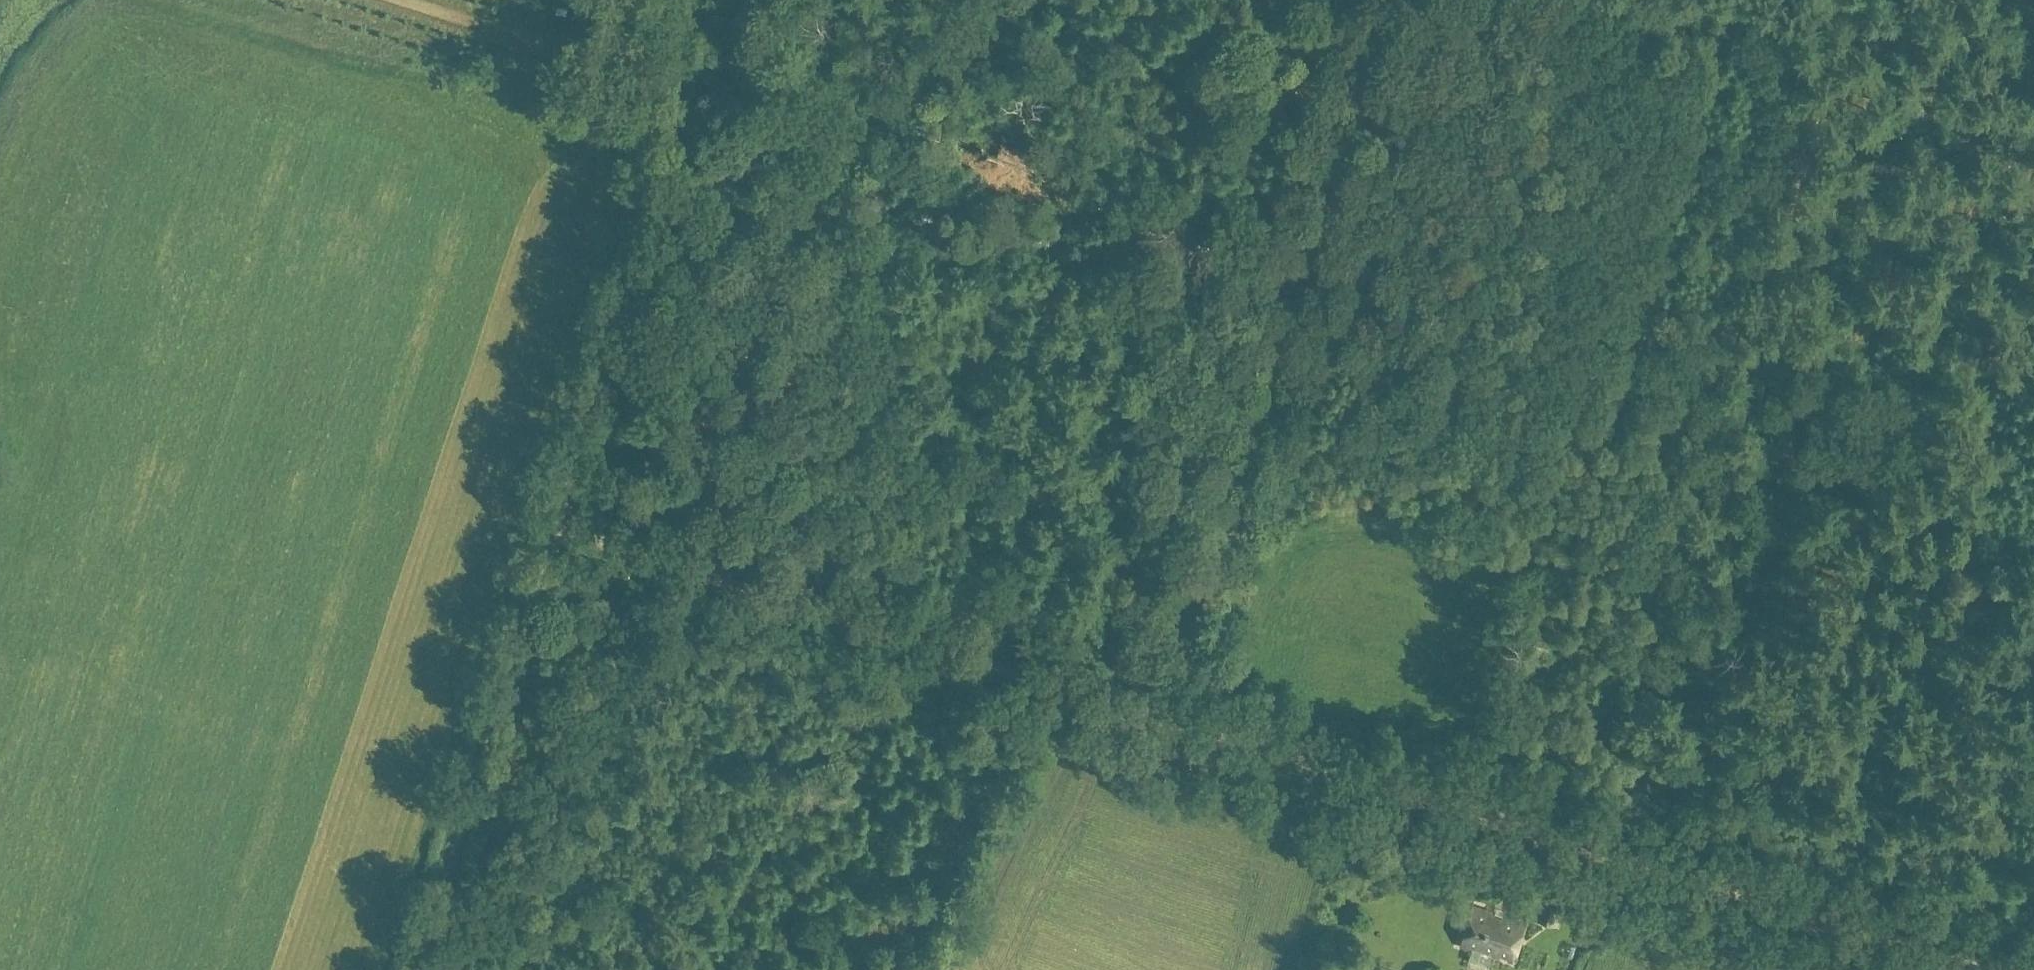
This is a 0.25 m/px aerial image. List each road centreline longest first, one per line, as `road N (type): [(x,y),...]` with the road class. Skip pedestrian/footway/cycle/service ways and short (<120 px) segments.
road 1 (track): [(1979,969),(551,533)]
road 2 (track): [(412,969),(719,0)]
road 3 (track): [(1371,0),(1128,713)]

